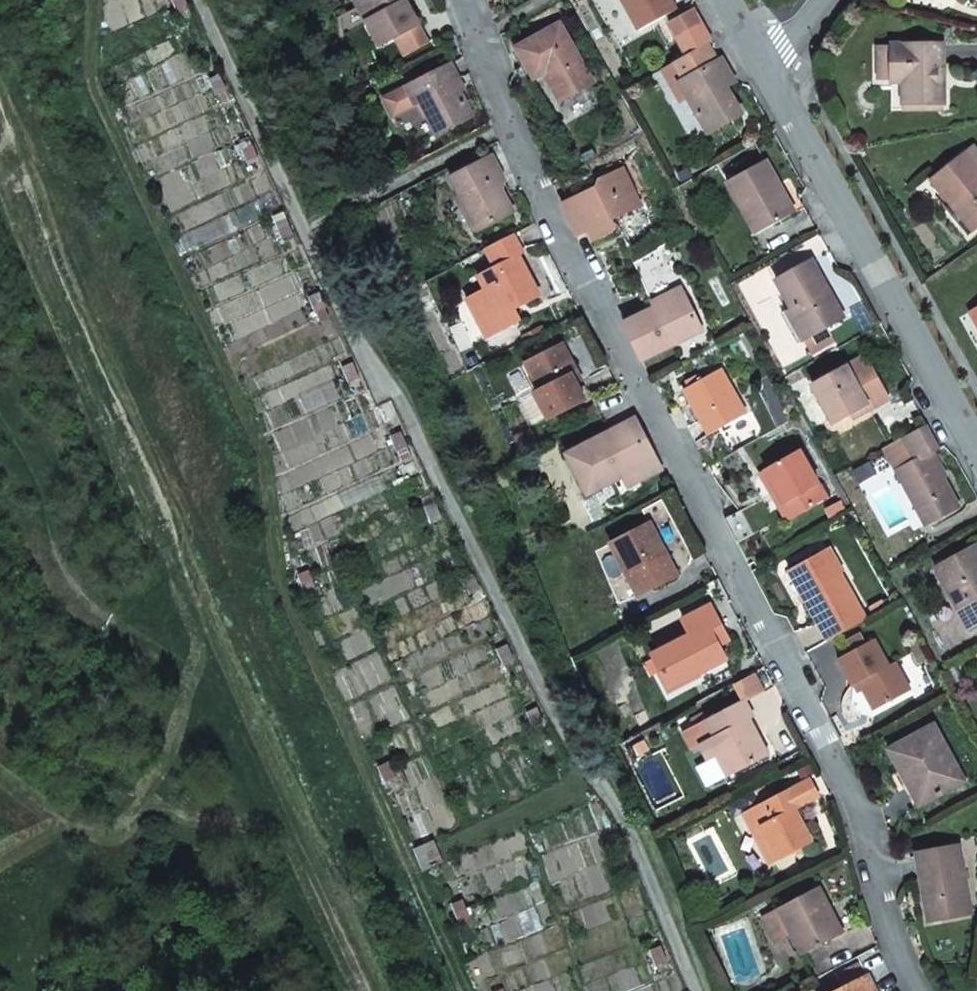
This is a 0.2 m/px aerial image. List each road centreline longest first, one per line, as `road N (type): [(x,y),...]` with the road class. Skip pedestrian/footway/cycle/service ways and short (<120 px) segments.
road 1 (residential): [(461,0),(489,78),(605,321),(856,806),(885,909),(920,990)]
road 2 (residential): [(976,450),(764,68)]

